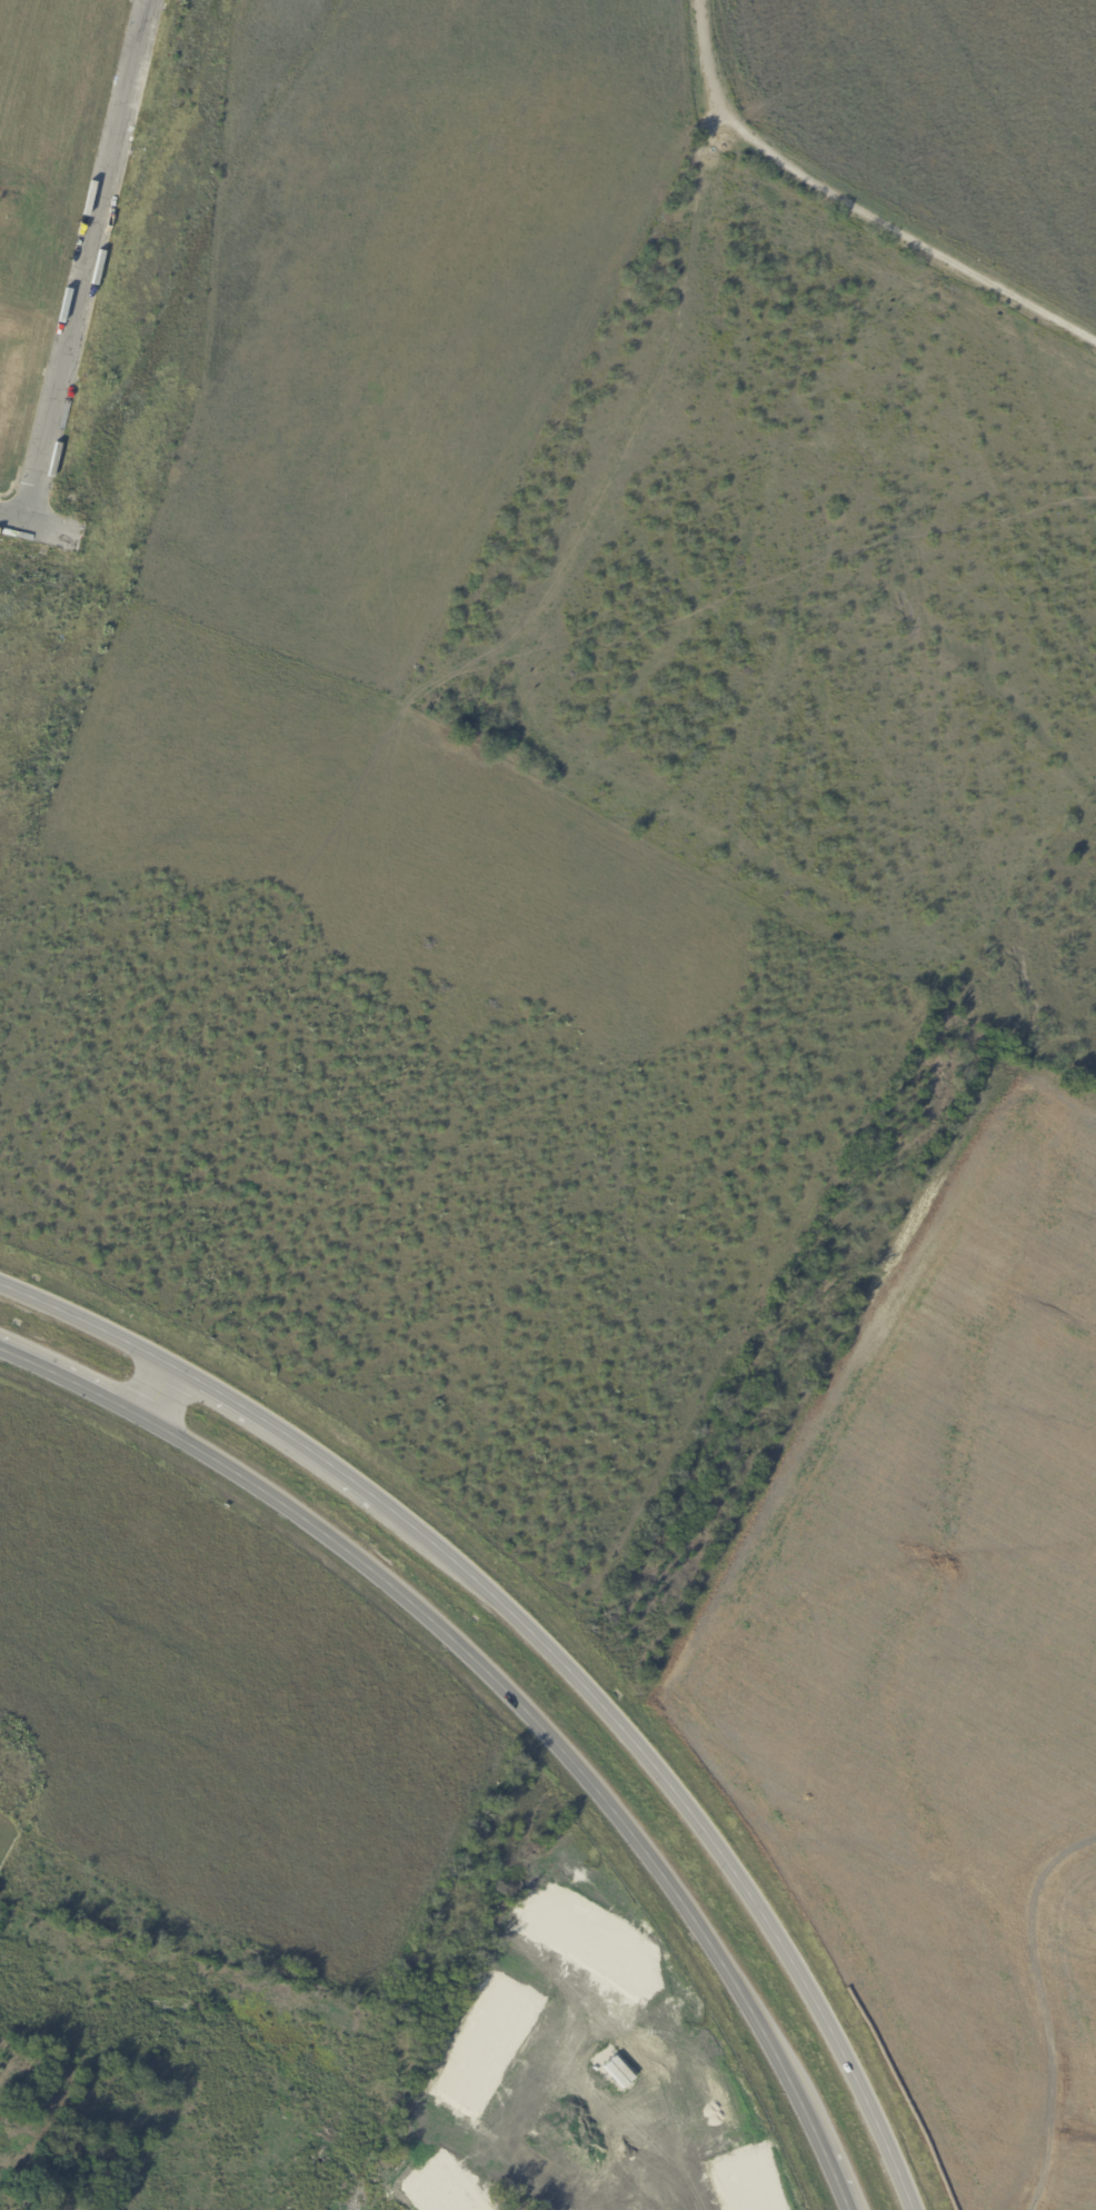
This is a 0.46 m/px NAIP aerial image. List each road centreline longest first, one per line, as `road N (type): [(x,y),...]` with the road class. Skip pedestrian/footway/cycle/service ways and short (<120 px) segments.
road 1 (primary): [(145,1420),(283,1506),(407,1600),(588,1779),(727,1972),(825,2157)]
road 2 (primary): [(909,2209),(835,2035),(672,1793),(534,1636),(373,1499)]
road 3 (residential): [(143,0),(23,517)]
road 4 (primary): [(373,1499),(173,1365)]
road 5 (primary): [(173,1365),(0,1285)]
road 6 (primary): [(0,1348),(145,1420)]

